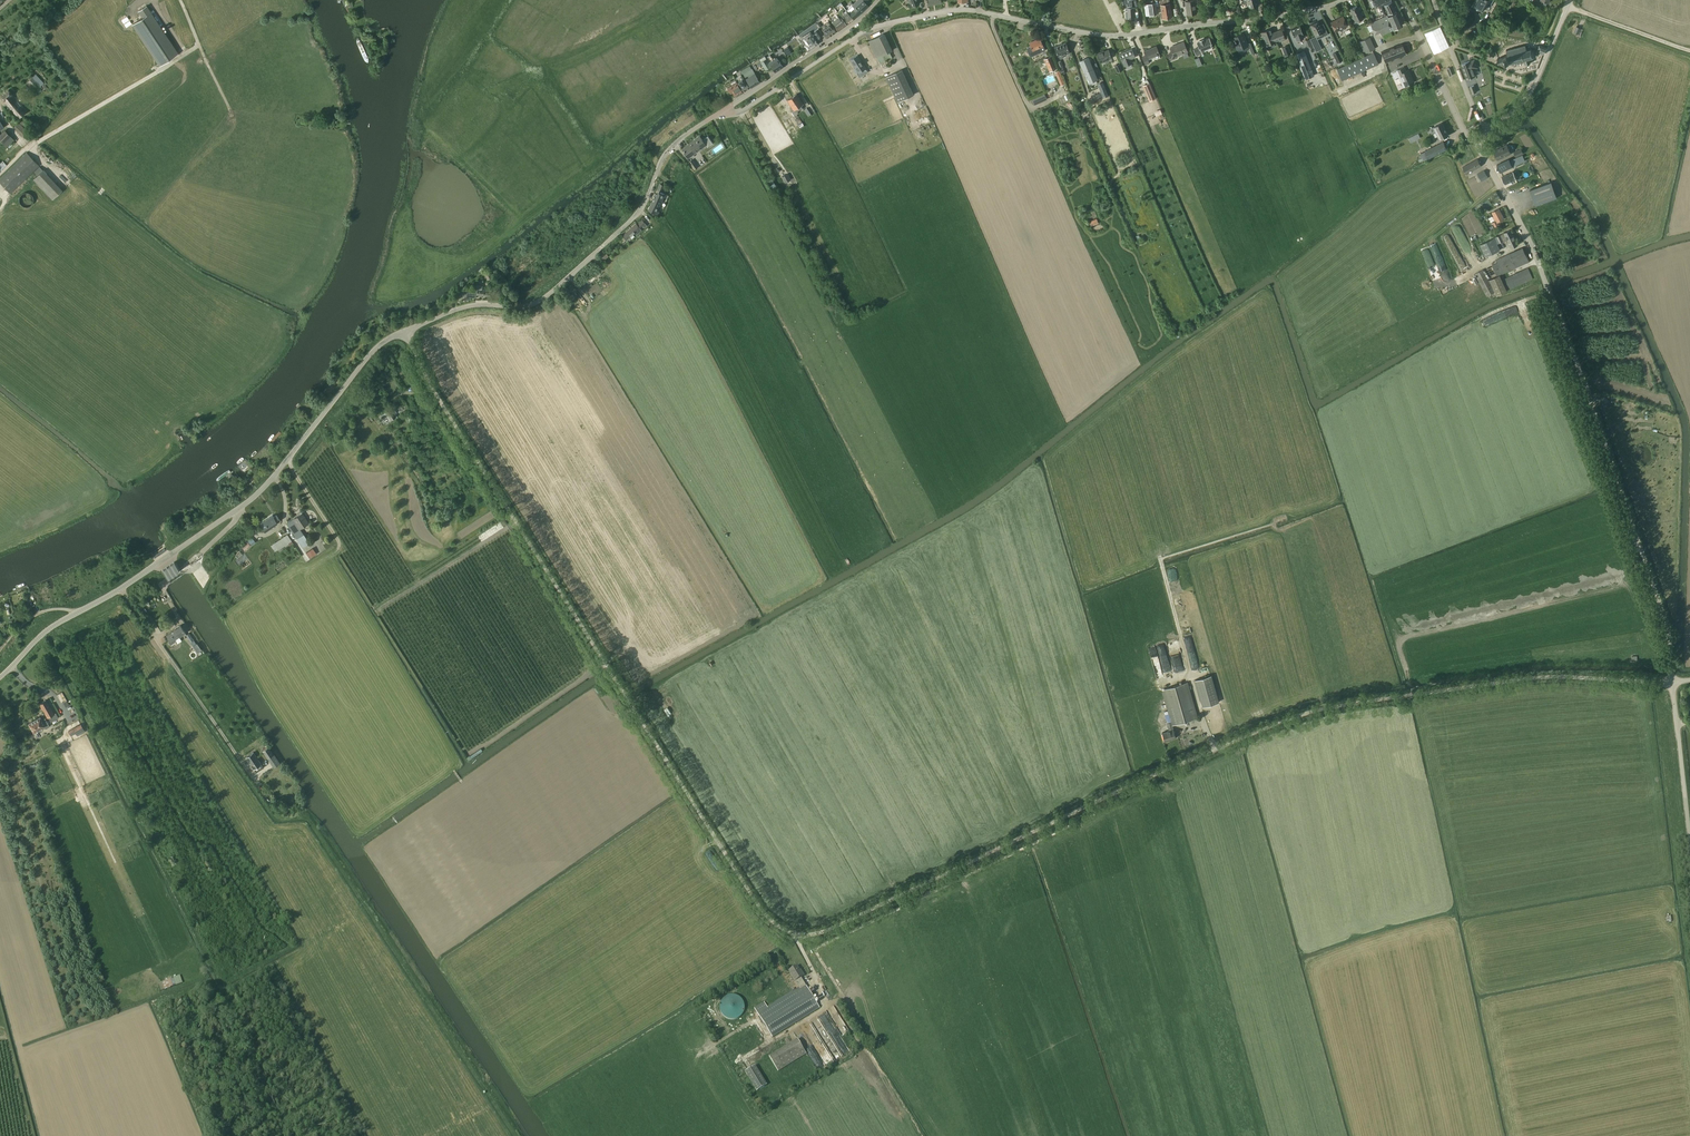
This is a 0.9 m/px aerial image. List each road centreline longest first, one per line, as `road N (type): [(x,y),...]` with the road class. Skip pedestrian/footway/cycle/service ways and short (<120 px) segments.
road 1 (unclassified): [(1672,682),(1533,678),(1301,715),(1126,788),(831,929),(790,933),(763,912),(431,386),(407,330)]
road 2 (residential): [(720,113),(748,107),(863,31),(953,10),(1123,36),(1342,0)]
road 3 (track): [(1039,467),(917,548),(630,703)]
road 4 (unclassified): [(1672,682),(1662,608),(1540,267)]
road 5 (unclassified): [(120,589),(261,491),(374,350),(407,330)]
road 6 (unclassified): [(267,798),(120,589)]
road 7 (unclassified): [(407,330),(473,306),(537,302),(601,248)]
road 8 (residential): [(720,113),(877,0)]
road 9 (residential): [(601,248),(639,211),(667,153),(720,113)]
road 10 (residential): [(1479,139),(1463,129),(1400,0)]
road 11 (residential): [(1488,130),(1537,79),(1571,0)]
road 12 (unclassified): [(1689,836),(1672,682)]
road 13 (unclassified): [(0,678),(43,633),(120,589)]
road 14 (residential): [(1540,267),(1479,139)]
road 15 (residential): [(1488,130),(1433,0)]
road 16 (track): [(1568,7),(1689,53)]

